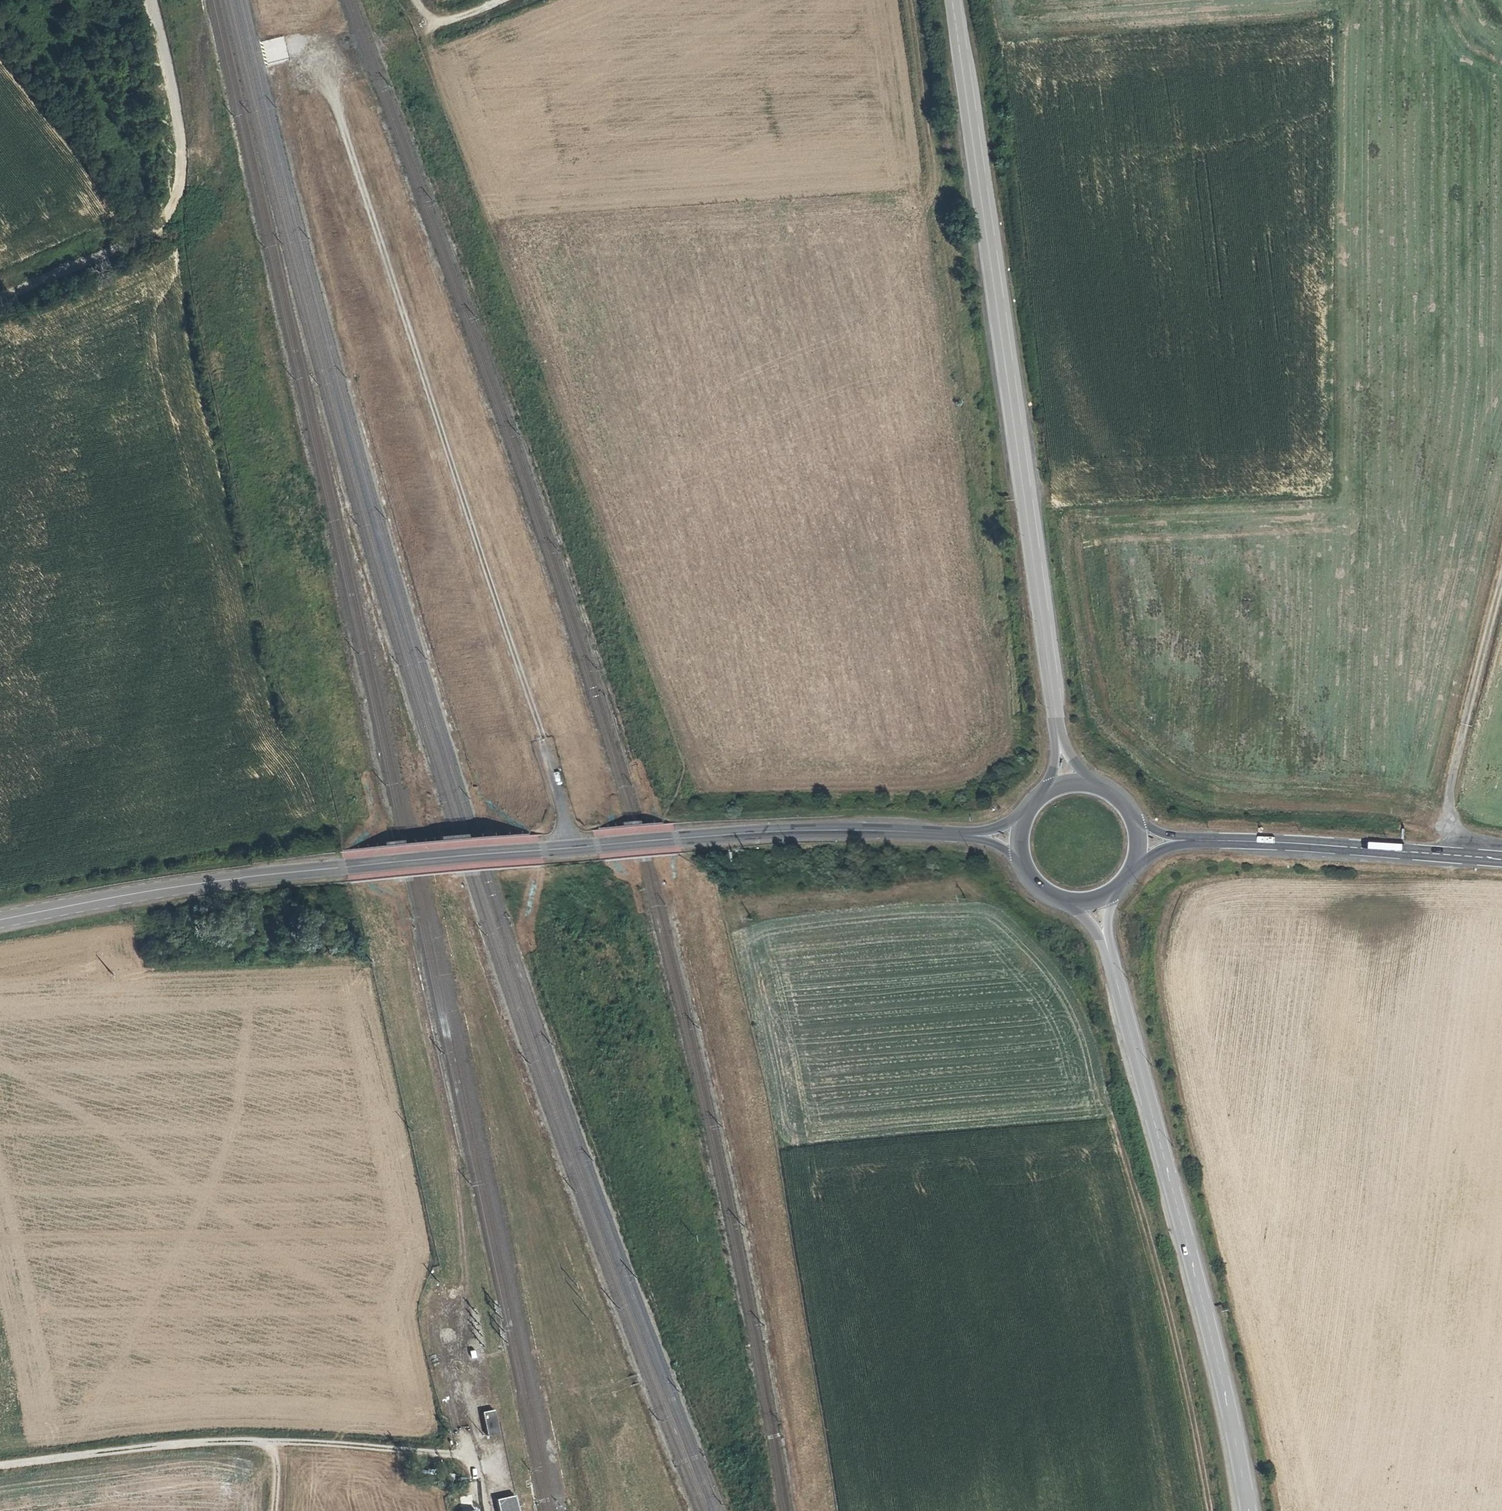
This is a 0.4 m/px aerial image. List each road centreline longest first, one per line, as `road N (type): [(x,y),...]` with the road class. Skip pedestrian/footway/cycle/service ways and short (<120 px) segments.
road 1 (secondary): [(0,919),(243,877),(679,838),(813,830),(969,835)]
road 2 (secondary): [(951,0),(1057,728)]
road 3 (secondary): [(1106,945),(1205,1311),(1248,1510)]
road 4 (track): [(0,1468),(229,1441),(445,1453)]
road 5 (track): [(146,0),(180,135),(170,212),(124,248),(0,299)]
road 6 (secondary): [(1199,840),(1501,858)]
road 7 (track): [(1501,858),(1446,819),(1501,600)]

